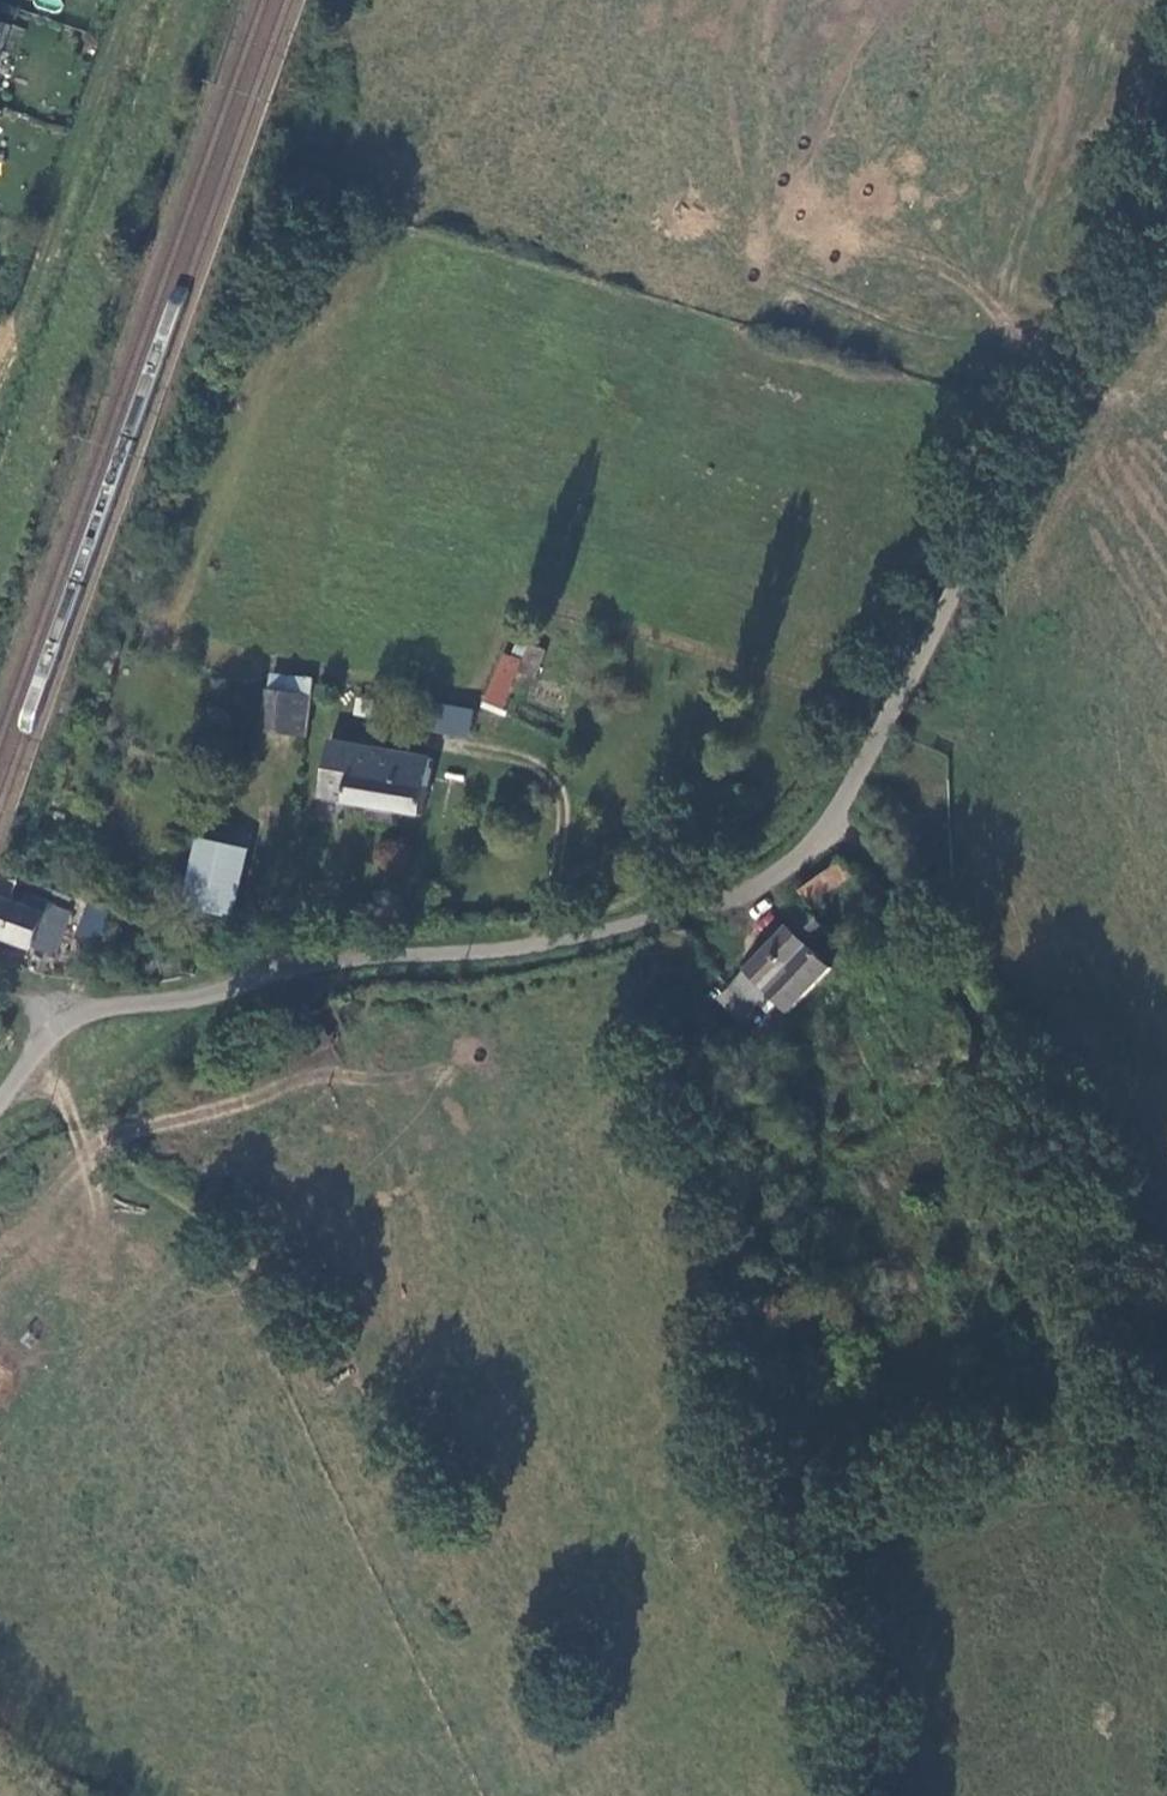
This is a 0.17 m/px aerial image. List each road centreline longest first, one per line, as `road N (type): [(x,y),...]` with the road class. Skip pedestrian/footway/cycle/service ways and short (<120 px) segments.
road 1 (unclassified): [(842,820),(770,877),(590,937),(383,954),(209,997),(79,1016),(38,1047),(0,1102)]

